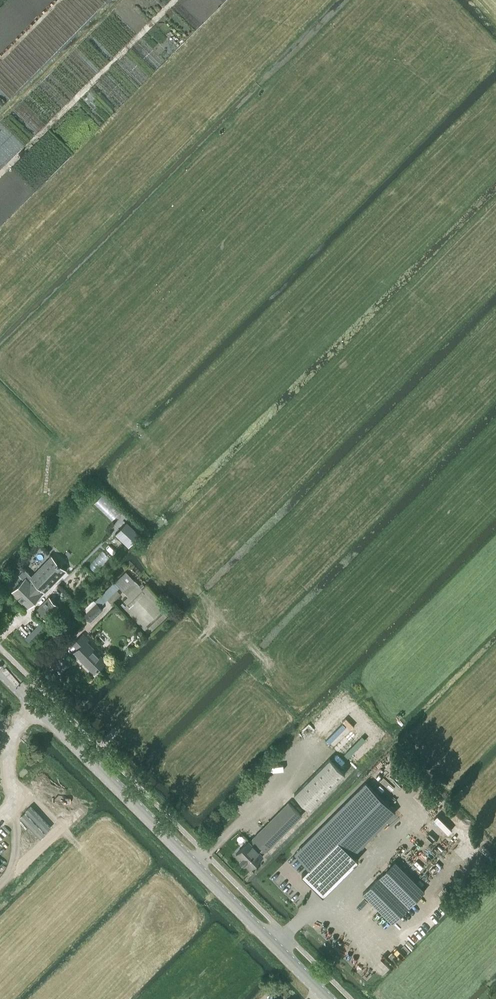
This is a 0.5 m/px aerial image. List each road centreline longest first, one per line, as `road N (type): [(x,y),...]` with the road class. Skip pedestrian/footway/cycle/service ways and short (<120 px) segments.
road 1 (tertiary): [(328,998),(0,670)]

